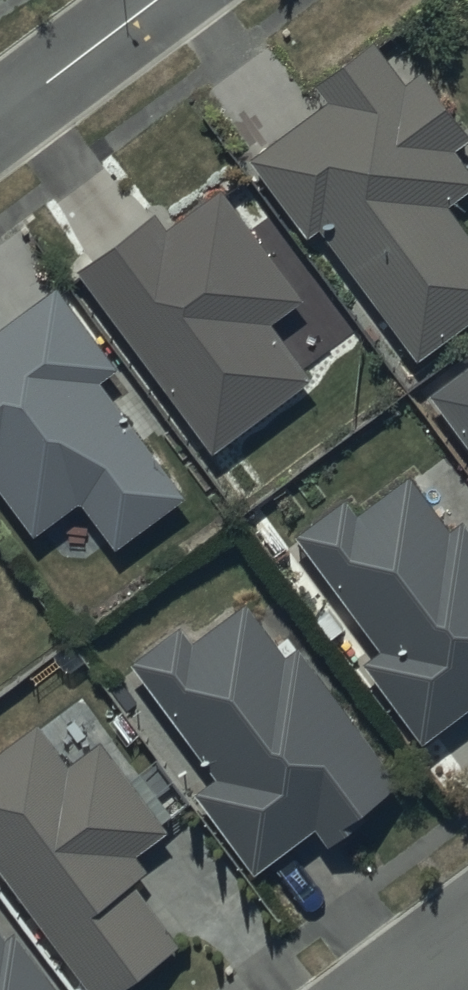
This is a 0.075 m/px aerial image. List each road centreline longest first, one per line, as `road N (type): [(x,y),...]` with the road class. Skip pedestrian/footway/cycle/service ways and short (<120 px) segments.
road 1 (residential): [(0,117),(155,0)]

